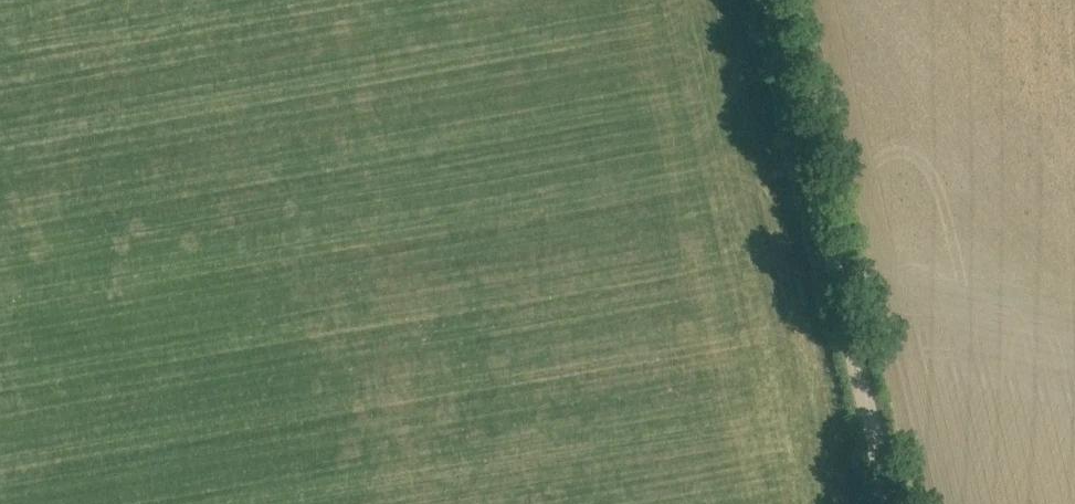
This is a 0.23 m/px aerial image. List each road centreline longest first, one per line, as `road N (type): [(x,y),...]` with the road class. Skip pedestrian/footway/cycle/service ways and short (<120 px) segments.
road 1 (track): [(906,503),(786,0)]

